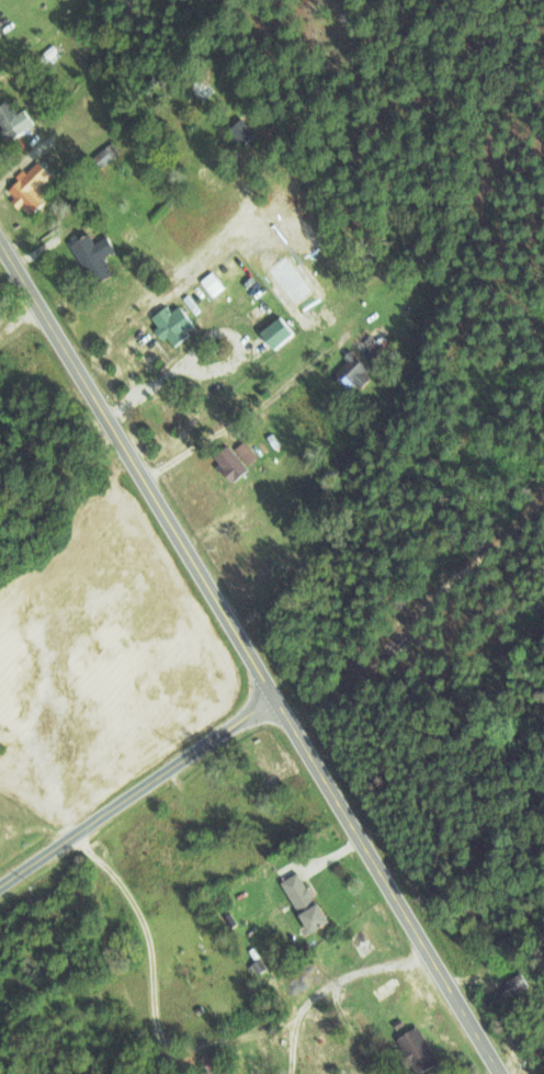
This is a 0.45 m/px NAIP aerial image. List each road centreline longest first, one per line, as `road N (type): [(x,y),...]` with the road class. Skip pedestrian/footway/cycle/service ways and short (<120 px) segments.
road 1 (secondary): [(503,1073),(0,232)]
road 2 (residential): [(0,885),(277,697)]

